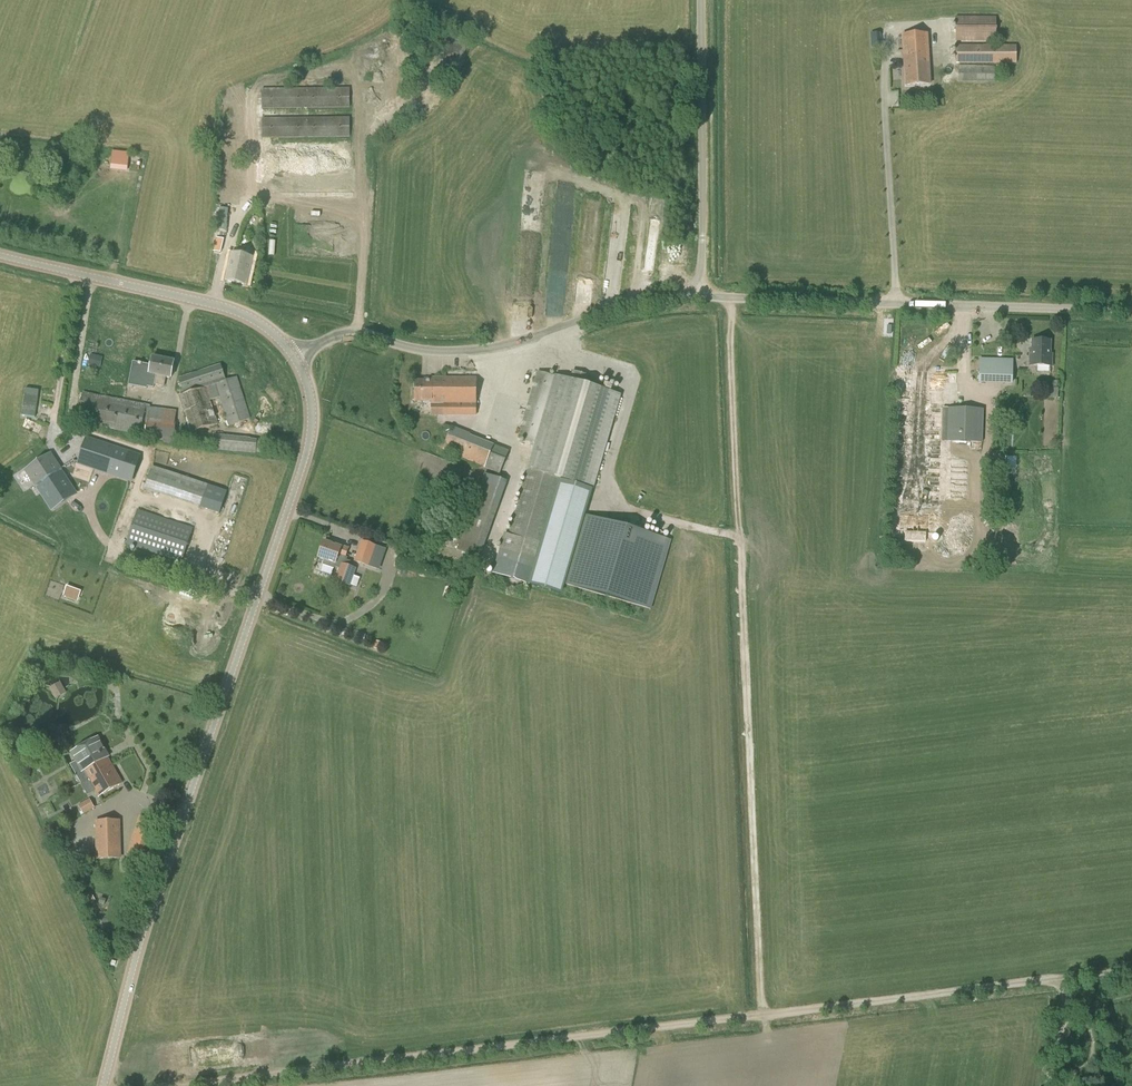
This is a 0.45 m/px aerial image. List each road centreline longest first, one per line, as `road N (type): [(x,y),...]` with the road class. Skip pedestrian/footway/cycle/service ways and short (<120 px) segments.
road 1 (track): [(1131,970),(199,1085)]
road 2 (tertiary): [(104,1085),(143,927),(304,465),(312,418),(295,356)]
road 3 (track): [(724,297),(763,1014)]
road 4 (tertiary): [(1131,310),(700,296)]
road 5 (tertiary): [(295,356),(358,334),(420,350),(498,348),(613,308),(700,296)]
road 6 (tertiary): [(295,356),(259,323),(222,306),(0,255)]
road 7 (unclassified): [(700,296),(703,0)]

